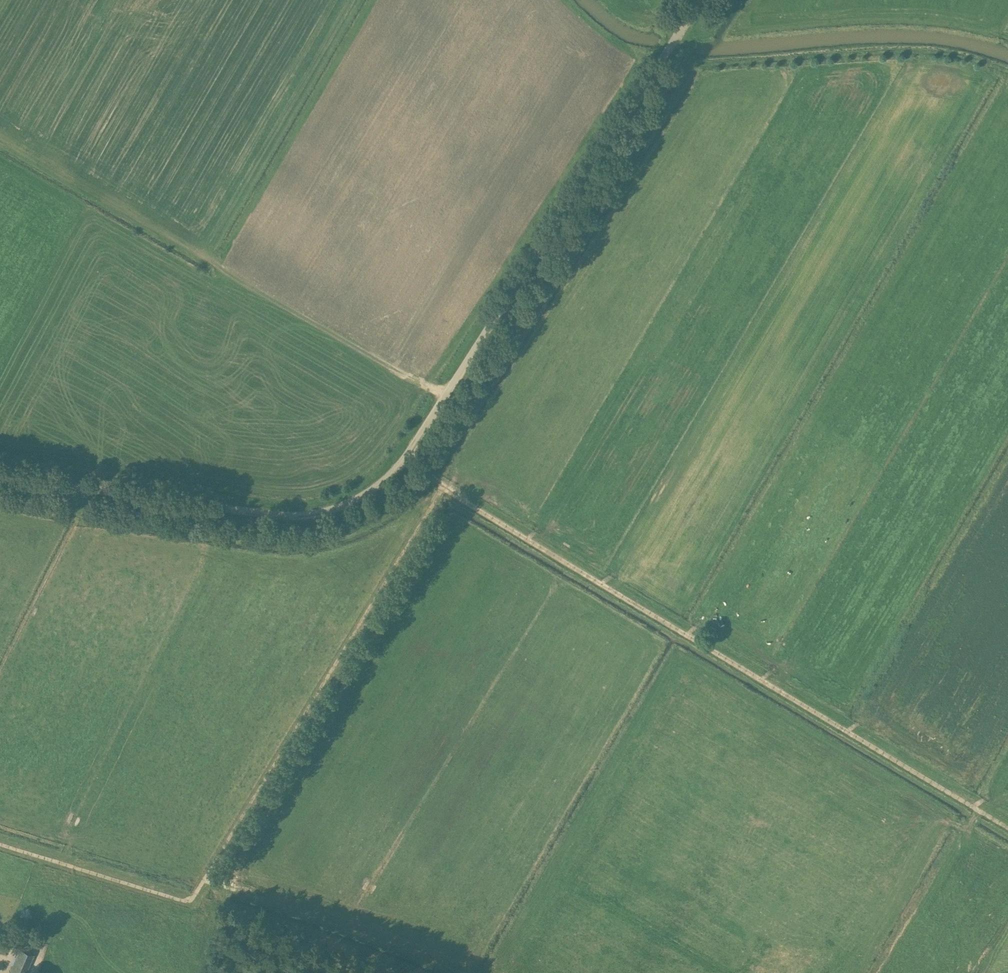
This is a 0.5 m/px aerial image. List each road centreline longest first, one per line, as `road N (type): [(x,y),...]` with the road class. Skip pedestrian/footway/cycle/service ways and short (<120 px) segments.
road 1 (unclassified): [(0,473),(286,512),(330,508),(363,492),(402,456),(701,0)]

